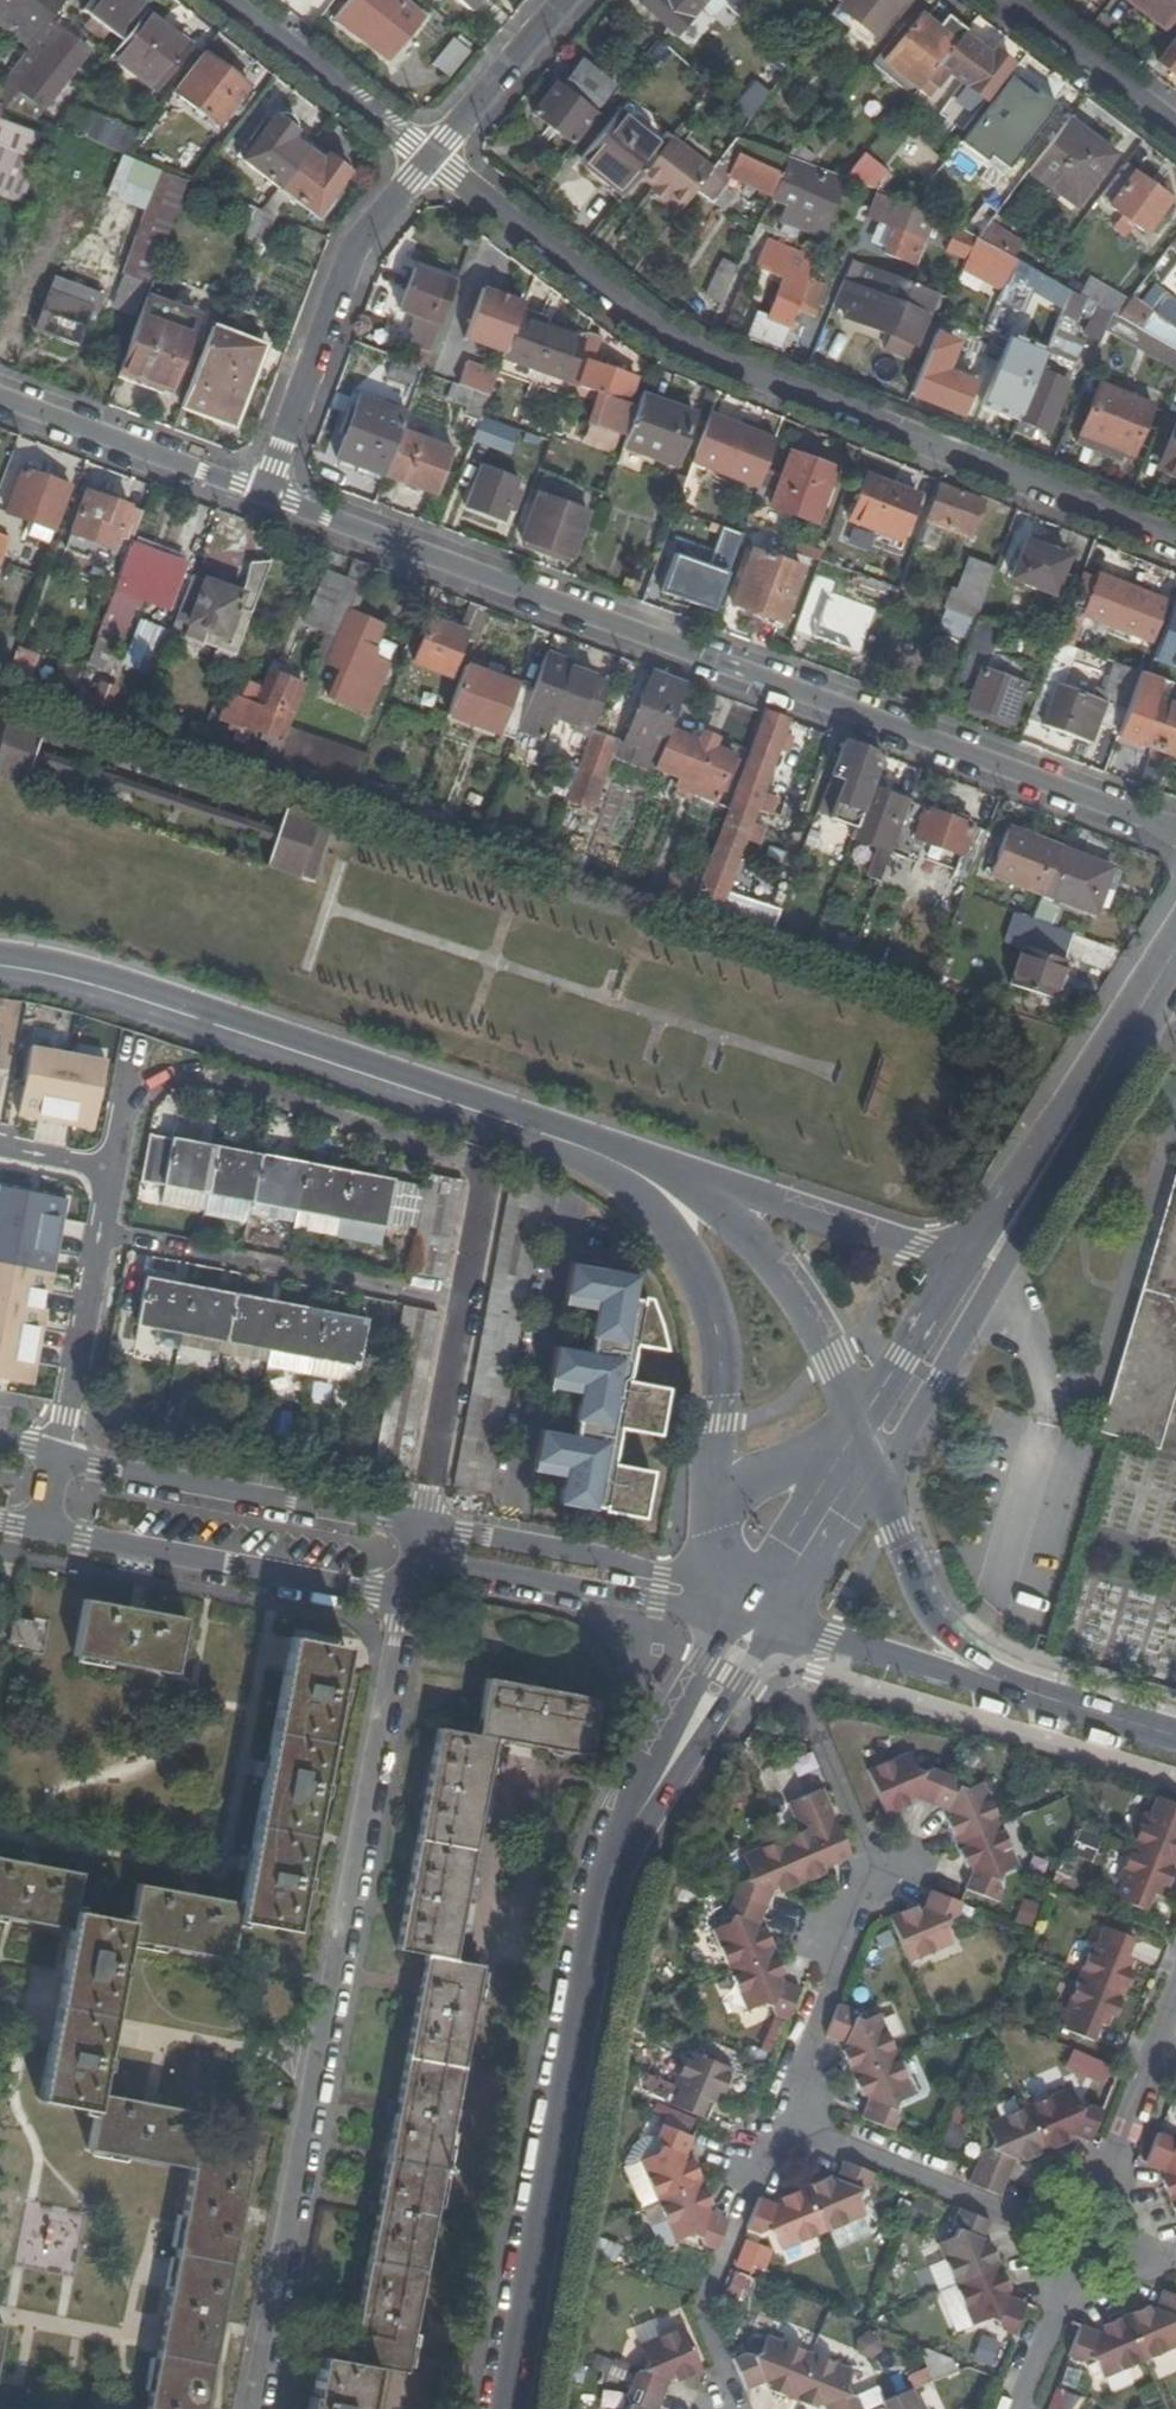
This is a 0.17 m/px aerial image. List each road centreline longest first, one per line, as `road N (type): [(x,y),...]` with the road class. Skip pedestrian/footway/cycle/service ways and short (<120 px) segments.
road 1 (residential): [(1175,833),(263,491)]
road 2 (residential): [(428,160),(647,330),(1175,542)]
road 3 (residential): [(255,2408),(321,2001),(406,1598)]
road 4 (tertiary): [(0,965),(465,1106),(595,1152),(638,1176)]
road 5 (residential): [(770,1625),(880,1870),(779,2124)]
road 6 (tertiary): [(874,1472),(1118,1046)]
road 7 (tertiary): [(498,2408),(585,1935)]
road 8 (tertiary): [(1118,1046),(954,1262),(850,1432)]
road 9 (residential): [(0,1453),(422,1531)]
road 10 (tertiary): [(770,1625),(1175,1753)]
road 11 (tertiary): [(1175,1721),(999,1667),(961,1645),(915,1585),(874,1472)]
road 12 (residential): [(0,1524),(406,1598)]
road 13 (residential): [(263,491),(365,237),(428,160)]
road 14 (tertiary): [(638,1176),(693,1259),(716,1326),(702,1525)]
road 15 (tertiary): [(585,1935),(637,1830),(770,1625)]
road 16 (residential): [(108,1236),(463,1302)]
road 17 (tertiary): [(734,1611),(613,1822),(585,1935)]
road 18 (tertiary): [(850,1432),(834,1367),(776,1270),(726,1217),(638,1176)]
road 19 (residential): [(779,2124),(1088,2234)]
road 20 (residential): [(779,2124),(706,2308),(736,2402),(755,2408)]
road 21 (residential): [(422,1531),(705,1583)]
road 22 (residential): [(0,395),(263,491)]
road 23 (residential): [(428,160),(220,0)]
road 24 (residential): [(1088,2234),(1175,1996)]
road 25 (residential): [(428,160),(572,0)]
road 26 (residential): [(1175,125),(1013,0)]
road 27 (residential): [(1024,2408),(1088,2234)]
road 28 (tertiary): [(770,1625),(874,1472)]
road 29 (tertiary): [(832,1462),(734,1611)]
road 30 (residential): [(0,1152),(120,1167)]

